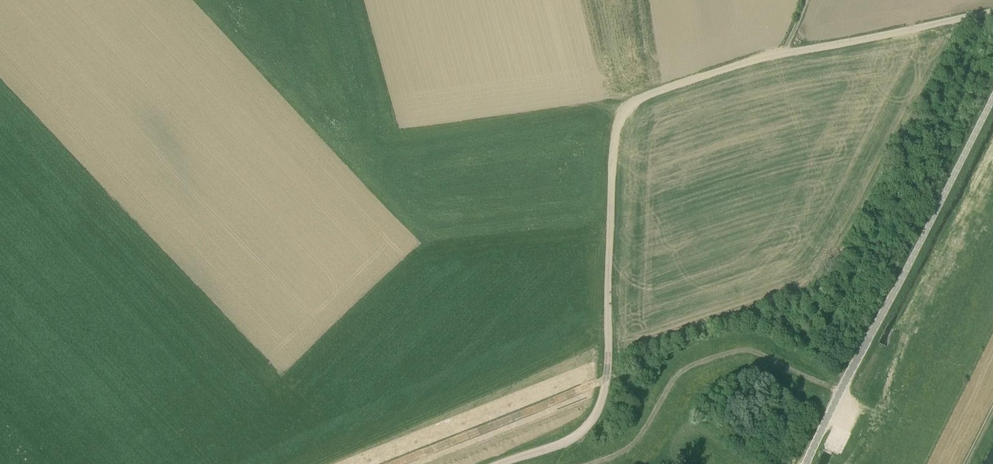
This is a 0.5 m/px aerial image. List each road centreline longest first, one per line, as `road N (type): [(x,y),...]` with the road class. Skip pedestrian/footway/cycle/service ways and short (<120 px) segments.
road 1 (track): [(500,463),(571,443),(604,395),(620,114),(650,92),(784,52)]
road 2 (unclassified): [(809,463),(992,96)]
road 3 (track): [(580,463),(624,448),(680,373),(748,347),(844,393)]
road 4 (track): [(784,52),(992,14)]

